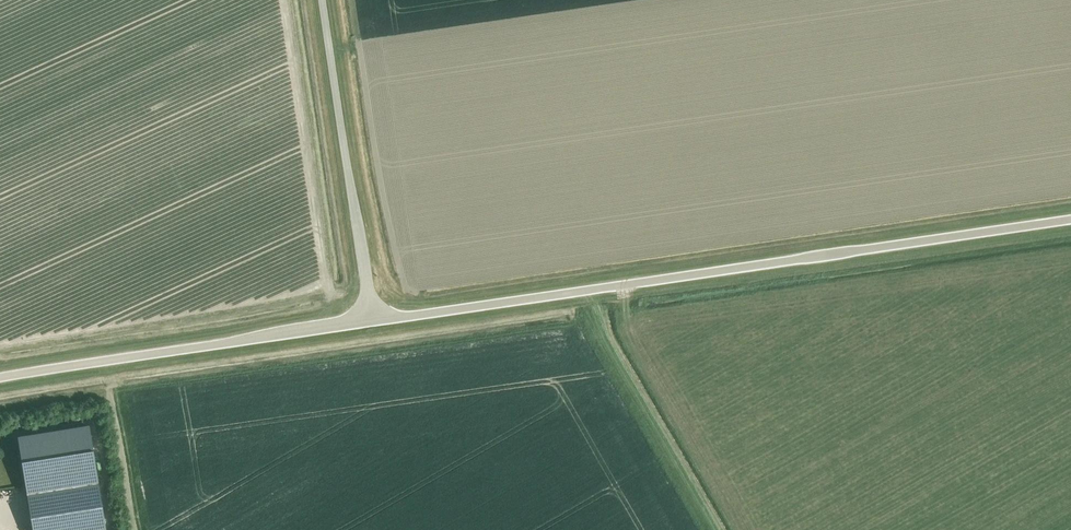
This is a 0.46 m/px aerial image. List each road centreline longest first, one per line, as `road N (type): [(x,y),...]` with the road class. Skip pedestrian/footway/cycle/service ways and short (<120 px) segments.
road 1 (unclassified): [(372,319),(1070,217)]
road 2 (unclassified): [(0,374),(372,319)]
road 3 (unclassified): [(372,319),(324,0)]

